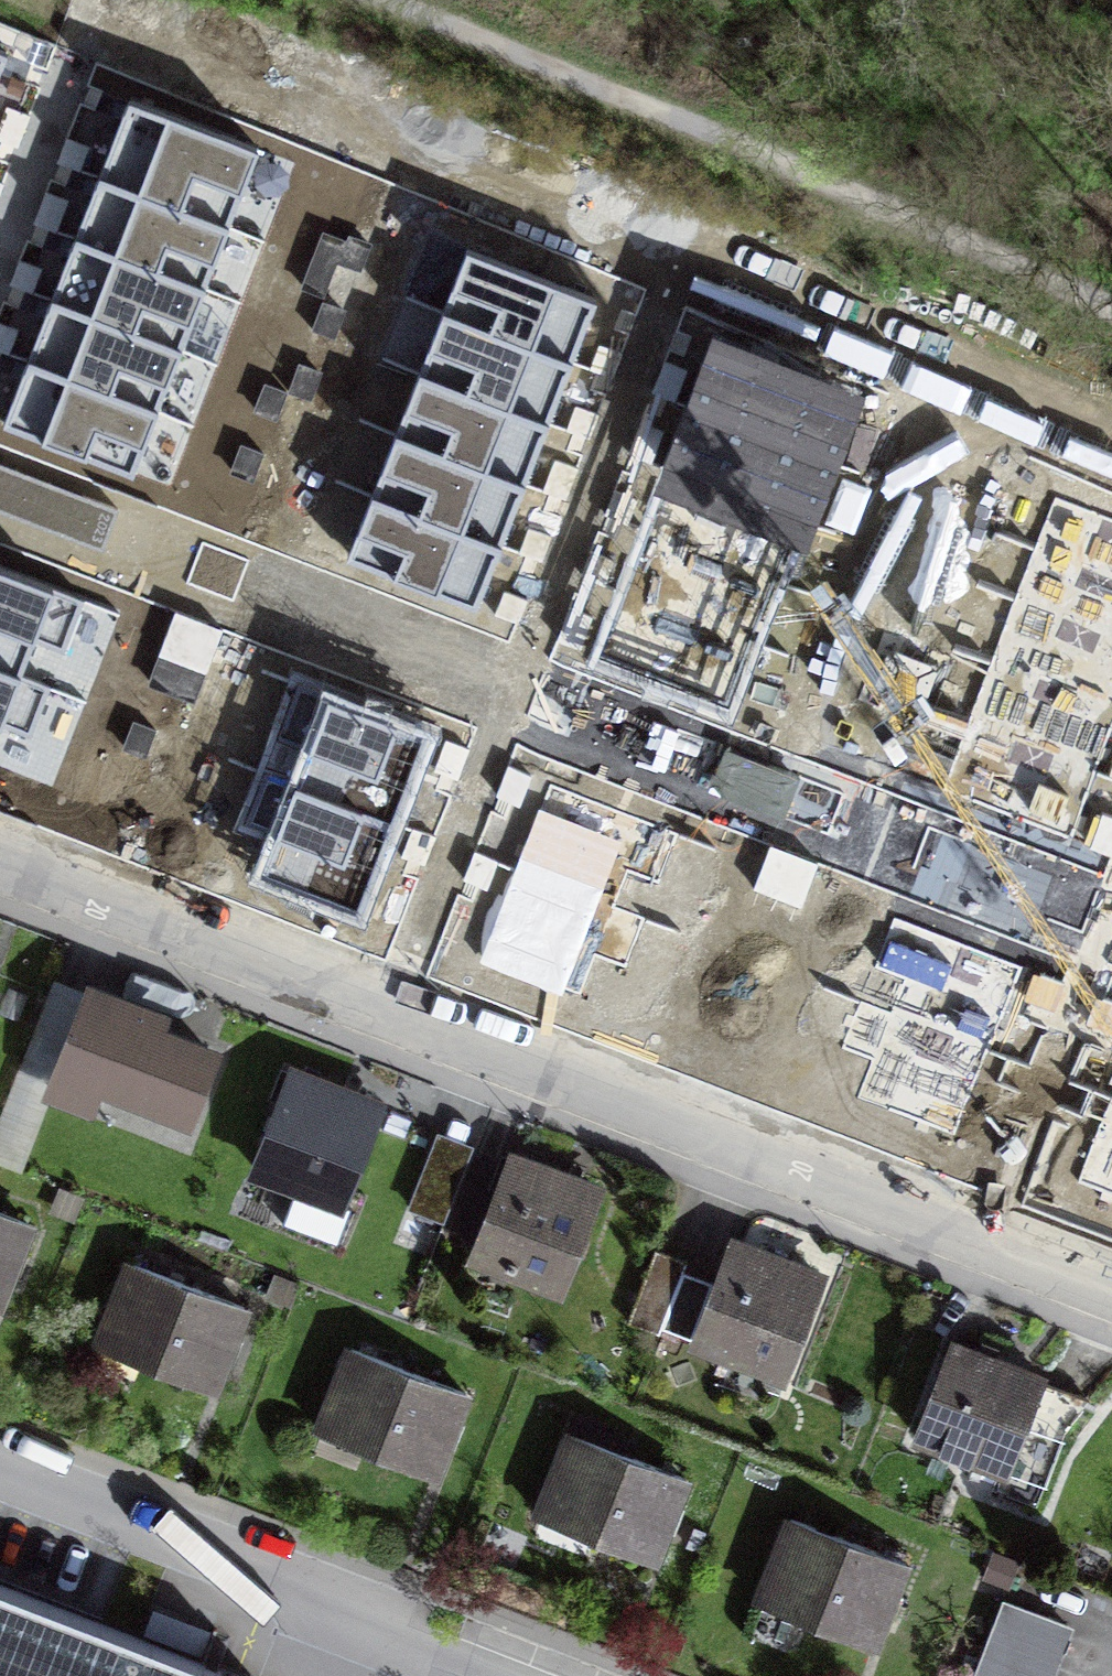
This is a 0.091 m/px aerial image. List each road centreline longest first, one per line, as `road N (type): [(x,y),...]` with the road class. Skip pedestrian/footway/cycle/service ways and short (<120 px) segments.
road 1 (residential): [(1111,1295),(0,864)]
road 2 (residential): [(0,1485),(489,1675)]

